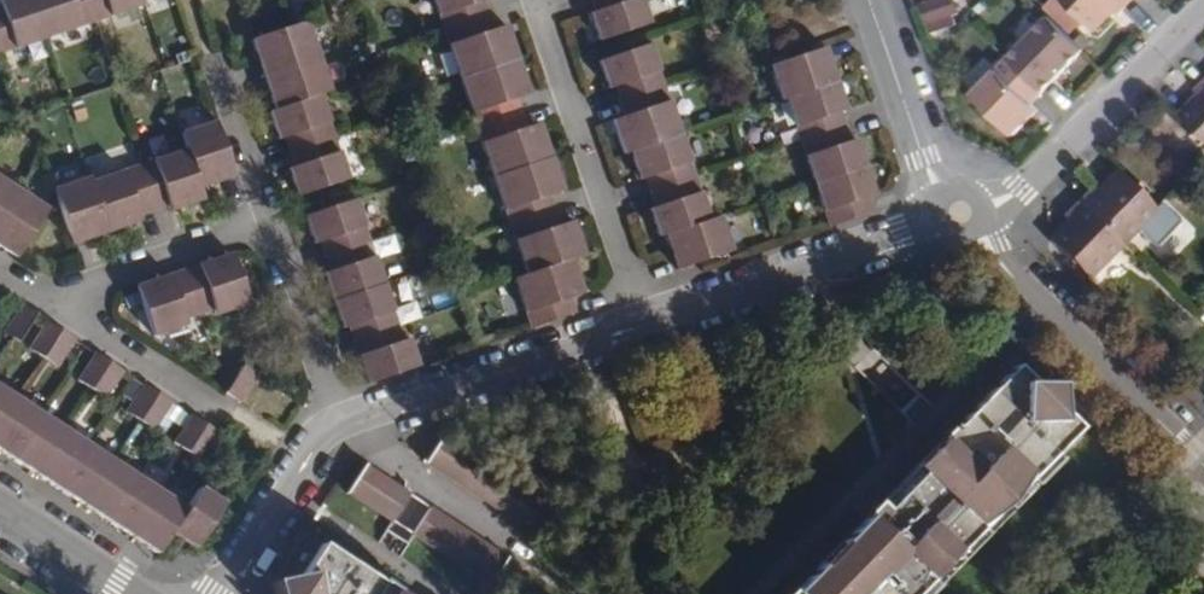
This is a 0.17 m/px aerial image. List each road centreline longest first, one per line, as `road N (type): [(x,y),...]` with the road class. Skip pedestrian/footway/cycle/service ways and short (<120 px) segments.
road 1 (residential): [(960,212),(989,251),(1203,469)]
road 2 (residential): [(532,0),(644,325)]
road 3 (residential): [(960,212),(644,325)]
road 4 (residential): [(1202,0),(1014,191),(960,212)]
road 5 (residential): [(644,325),(337,425)]
road 6 (residential): [(869,0),(927,169),(960,212)]
road 7 (residential): [(59,308),(101,278),(265,223)]
road 8 (residential): [(265,223),(337,425)]
road 9 (residential): [(337,425),(316,443),(212,593)]
road 10 (residential): [(59,308),(228,417)]
road 11 (residential): [(210,57),(265,223)]
road 12 (tertiary): [(0,508),(133,593)]

